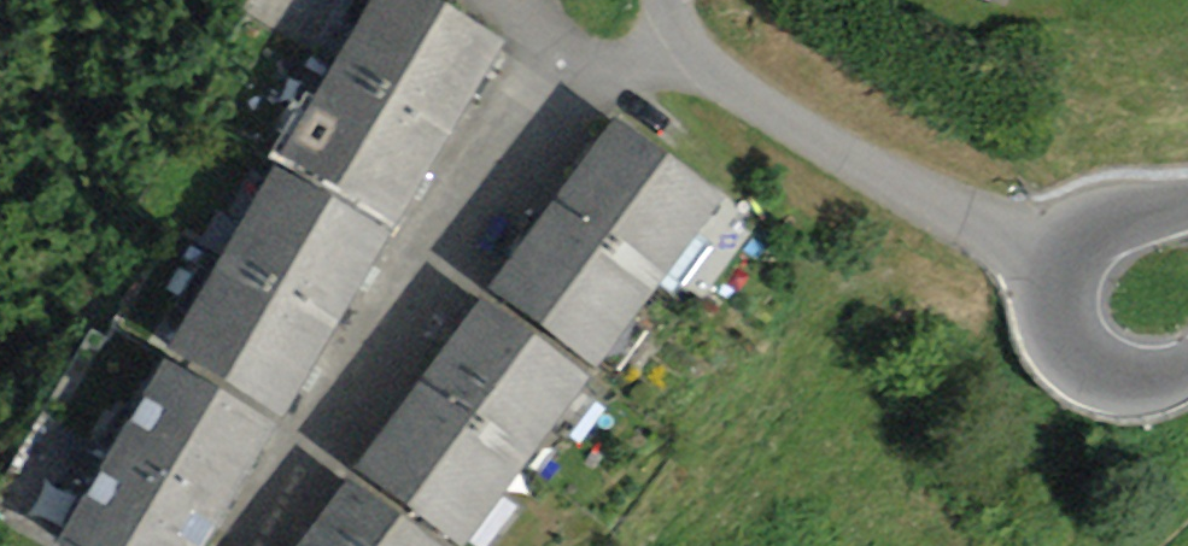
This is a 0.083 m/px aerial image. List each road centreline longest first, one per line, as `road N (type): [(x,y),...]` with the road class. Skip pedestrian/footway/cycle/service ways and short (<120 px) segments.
road 1 (residential): [(701,64),(620,64),(556,86),(256,545)]
road 2 (residential): [(701,64),(1053,266)]
road 3 (tertiary): [(1187,354),(1139,374),(1096,370),(1067,341),(1053,310),(1053,266)]
road 4 (tertiary): [(1053,266),(1080,229),(1187,205)]

